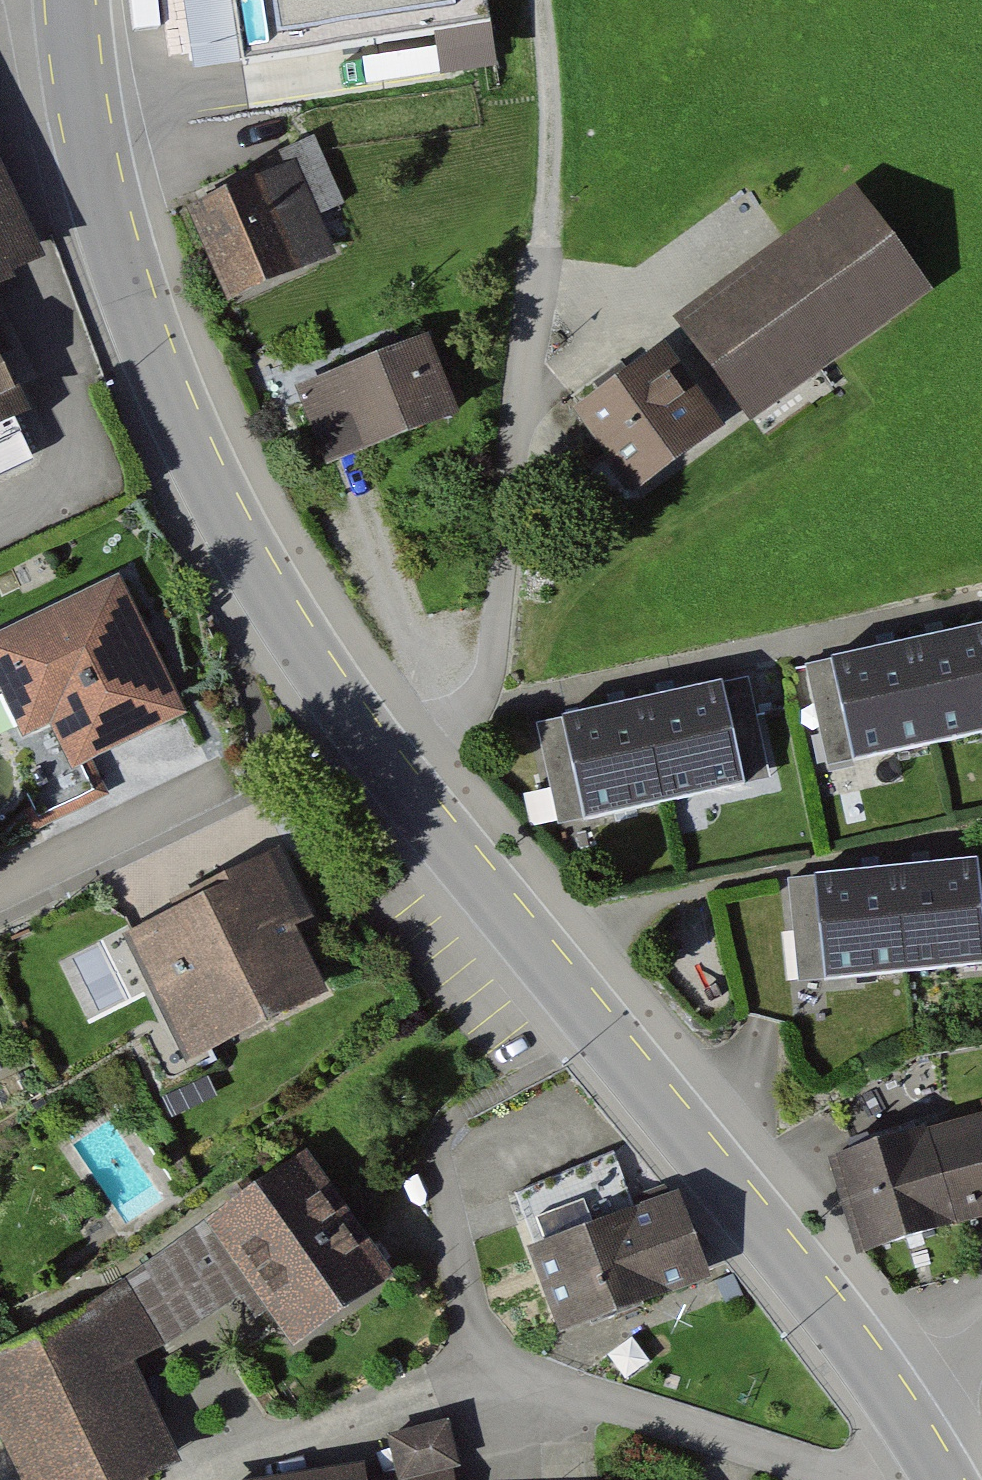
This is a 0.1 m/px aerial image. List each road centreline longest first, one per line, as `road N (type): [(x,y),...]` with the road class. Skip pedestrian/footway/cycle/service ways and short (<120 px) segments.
road 1 (tertiary): [(77,0),(86,108),(116,244),(175,412),(293,634),(385,766)]
road 2 (tertiary): [(385,766),(910,1406)]
road 3 (residential): [(533,365),(496,684),(385,766)]
road 4 (track): [(543,0),(561,119),(533,365)]
road 5 (residential): [(0,908),(223,800)]

